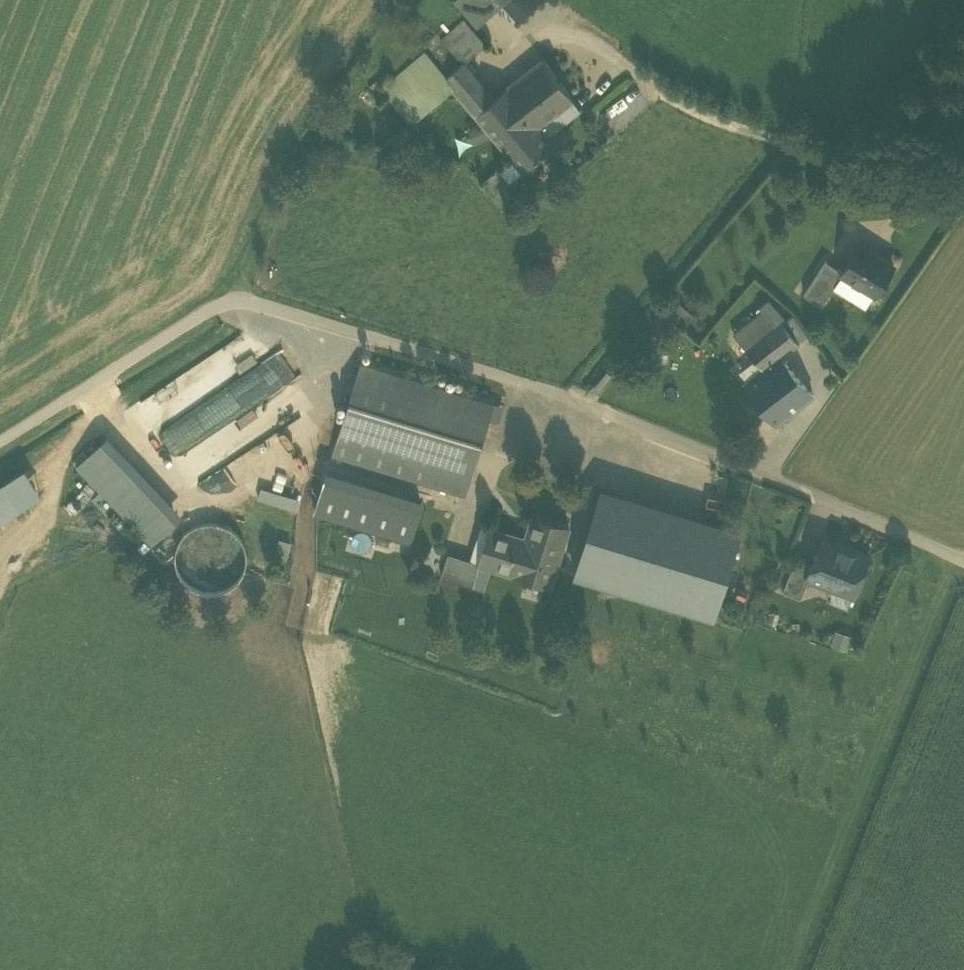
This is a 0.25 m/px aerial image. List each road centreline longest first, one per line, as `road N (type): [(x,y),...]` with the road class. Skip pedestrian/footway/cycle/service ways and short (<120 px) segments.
road 1 (unclassified): [(232,296),(600,411),(963,559)]
road 2 (track): [(232,296),(0,443)]

